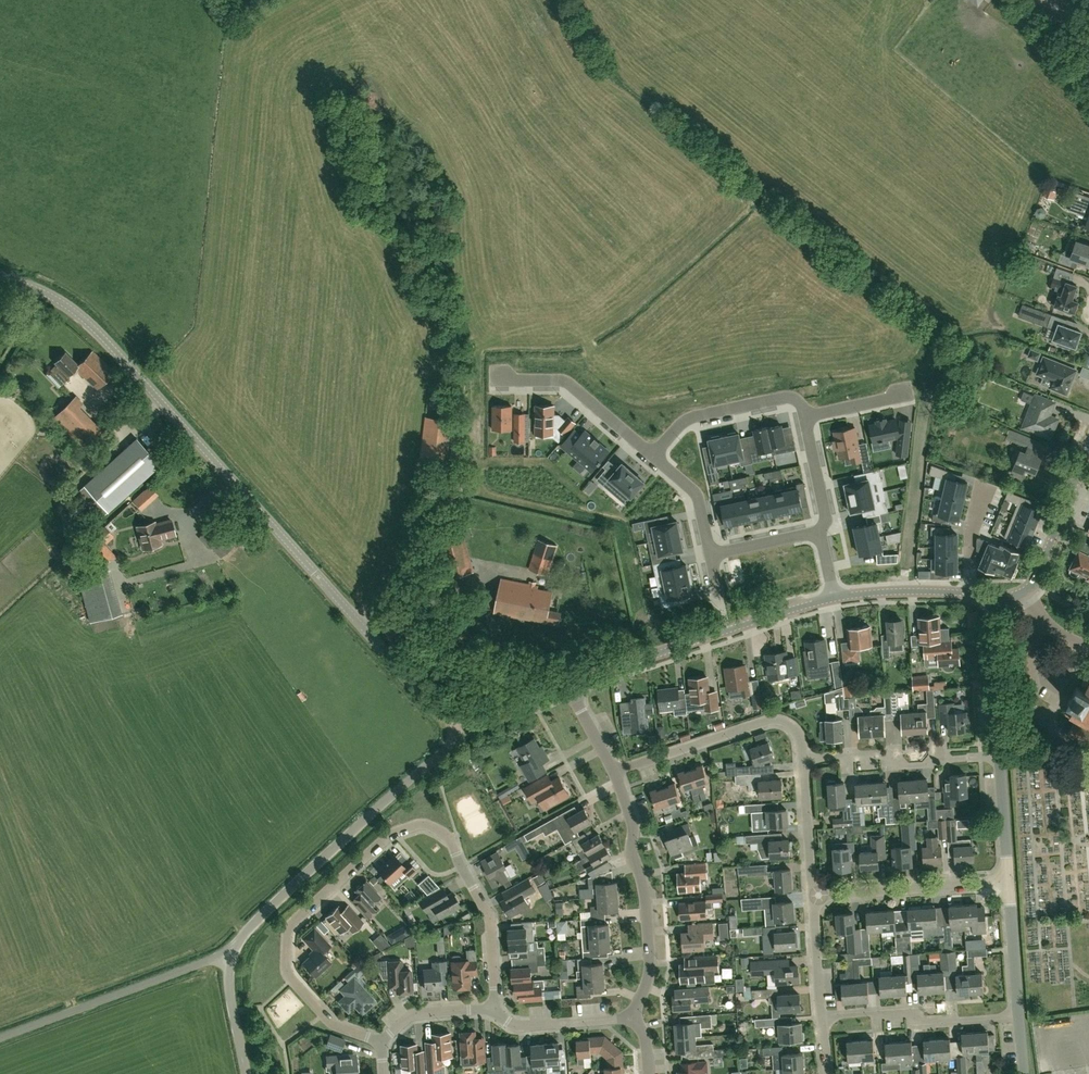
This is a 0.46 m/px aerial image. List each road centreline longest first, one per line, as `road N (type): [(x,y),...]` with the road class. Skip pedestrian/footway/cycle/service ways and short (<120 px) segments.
road 1 (tertiary): [(458,720),(426,699),(86,321),(0,278)]
road 2 (residential): [(495,1008),(487,911),(453,844),(415,825),(390,834),(287,931),(289,976),(331,1025),(381,1043)]
road 3 (unclassified): [(232,955),(276,900),(444,748),(458,720)]
road 4 (tertiary): [(834,598),(569,686)]
road 5 (residential): [(613,774),(645,888),(650,966),(635,1017)]
road 6 (unclassified): [(232,955),(0,1039)]
road 7 (residential): [(613,774),(778,720),(796,730),(803,759)]
road 8 (residential): [(1019,1017),(821,1017)]
road 9 (residential): [(999,756),(923,765),(884,757),(803,759)]
road 10 (residential): [(1008,881),(813,896)]
road 11 (residential): [(492,380),(572,385),(653,455)]
road 12 (residential): [(653,455),(693,416),(785,397),(805,416)]
road 13 (tertiary): [(1024,594),(1039,575),(1088,449)]
road 14 (unclassified): [(995,598),(999,756)]
road 15 (residential): [(635,1017),(521,1026),(495,1008)]
road 16 (residential): [(803,759),(813,896)]
road 17 (unclassified): [(1008,881),(1019,1017)]
road 18 (tertiary): [(970,593),(834,598)]
road 19 (unclassified): [(999,756),(1008,881)]
road 20 (residential): [(495,1008),(414,1014),(381,1043)]
road 21 (residential): [(813,896),(821,1017)]
road 22 (residential): [(820,533),(826,518),(805,416)]
road 23 (unclassified): [(246,1073),(229,987),(232,955)]

